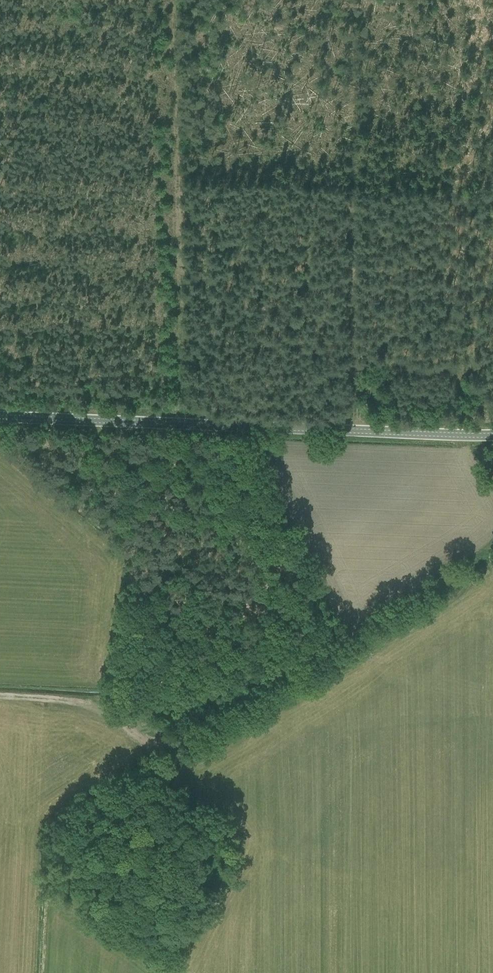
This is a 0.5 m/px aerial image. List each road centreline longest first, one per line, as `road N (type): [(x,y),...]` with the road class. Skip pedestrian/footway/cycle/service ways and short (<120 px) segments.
road 1 (tertiary): [(0,417),(492,433)]

